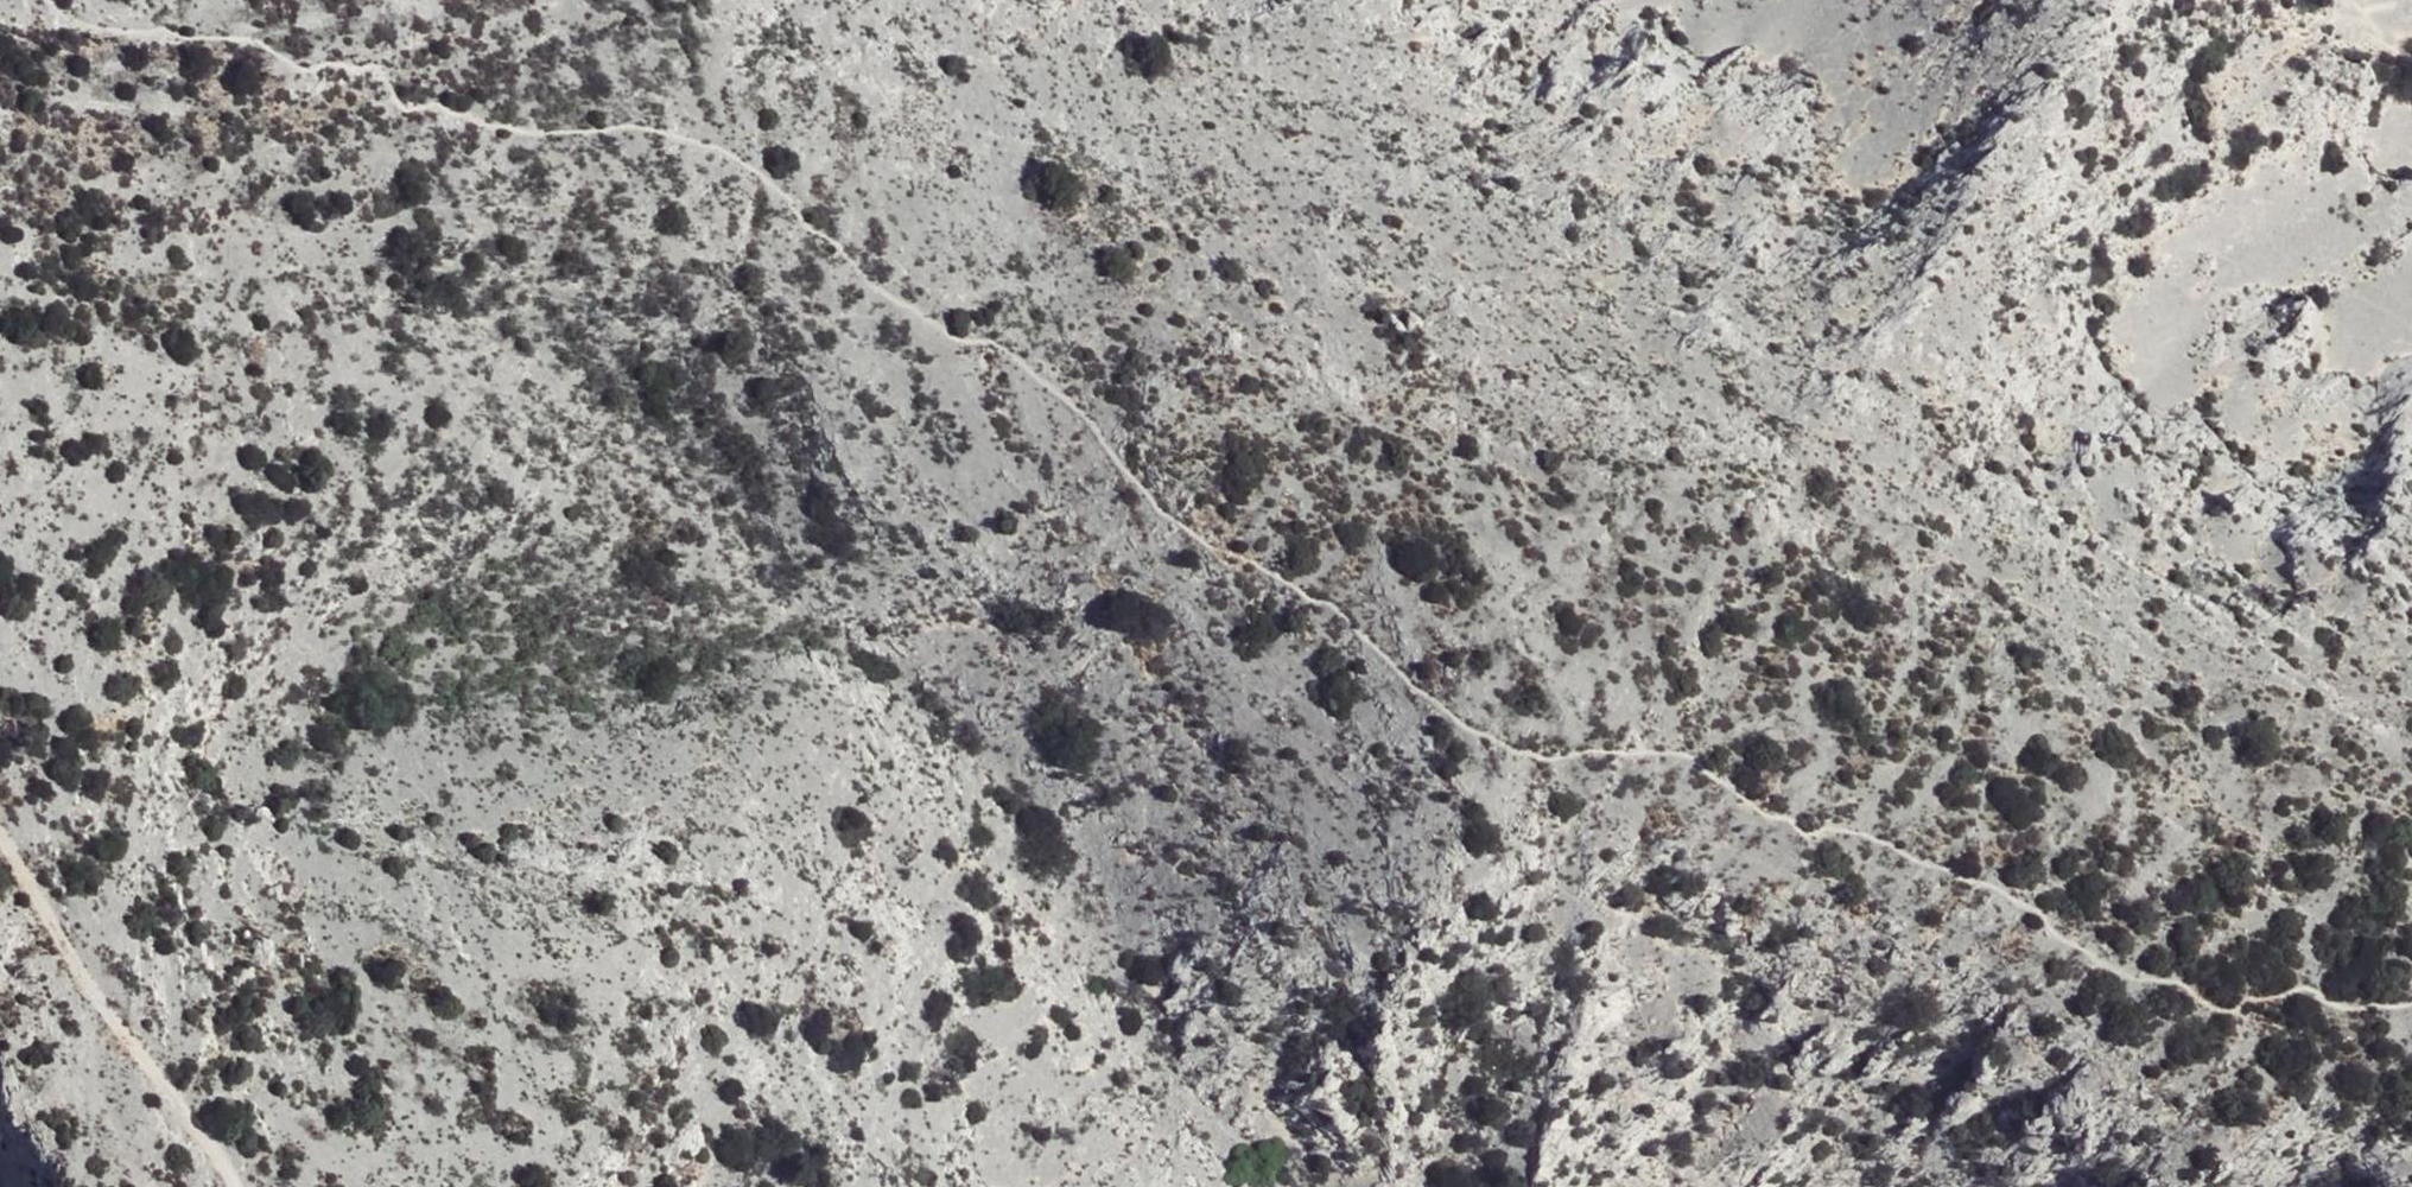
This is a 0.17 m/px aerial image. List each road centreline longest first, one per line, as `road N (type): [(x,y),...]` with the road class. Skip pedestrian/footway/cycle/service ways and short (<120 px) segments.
road 1 (track): [(233,1186),(213,1147),(102,1006),(0,839)]

